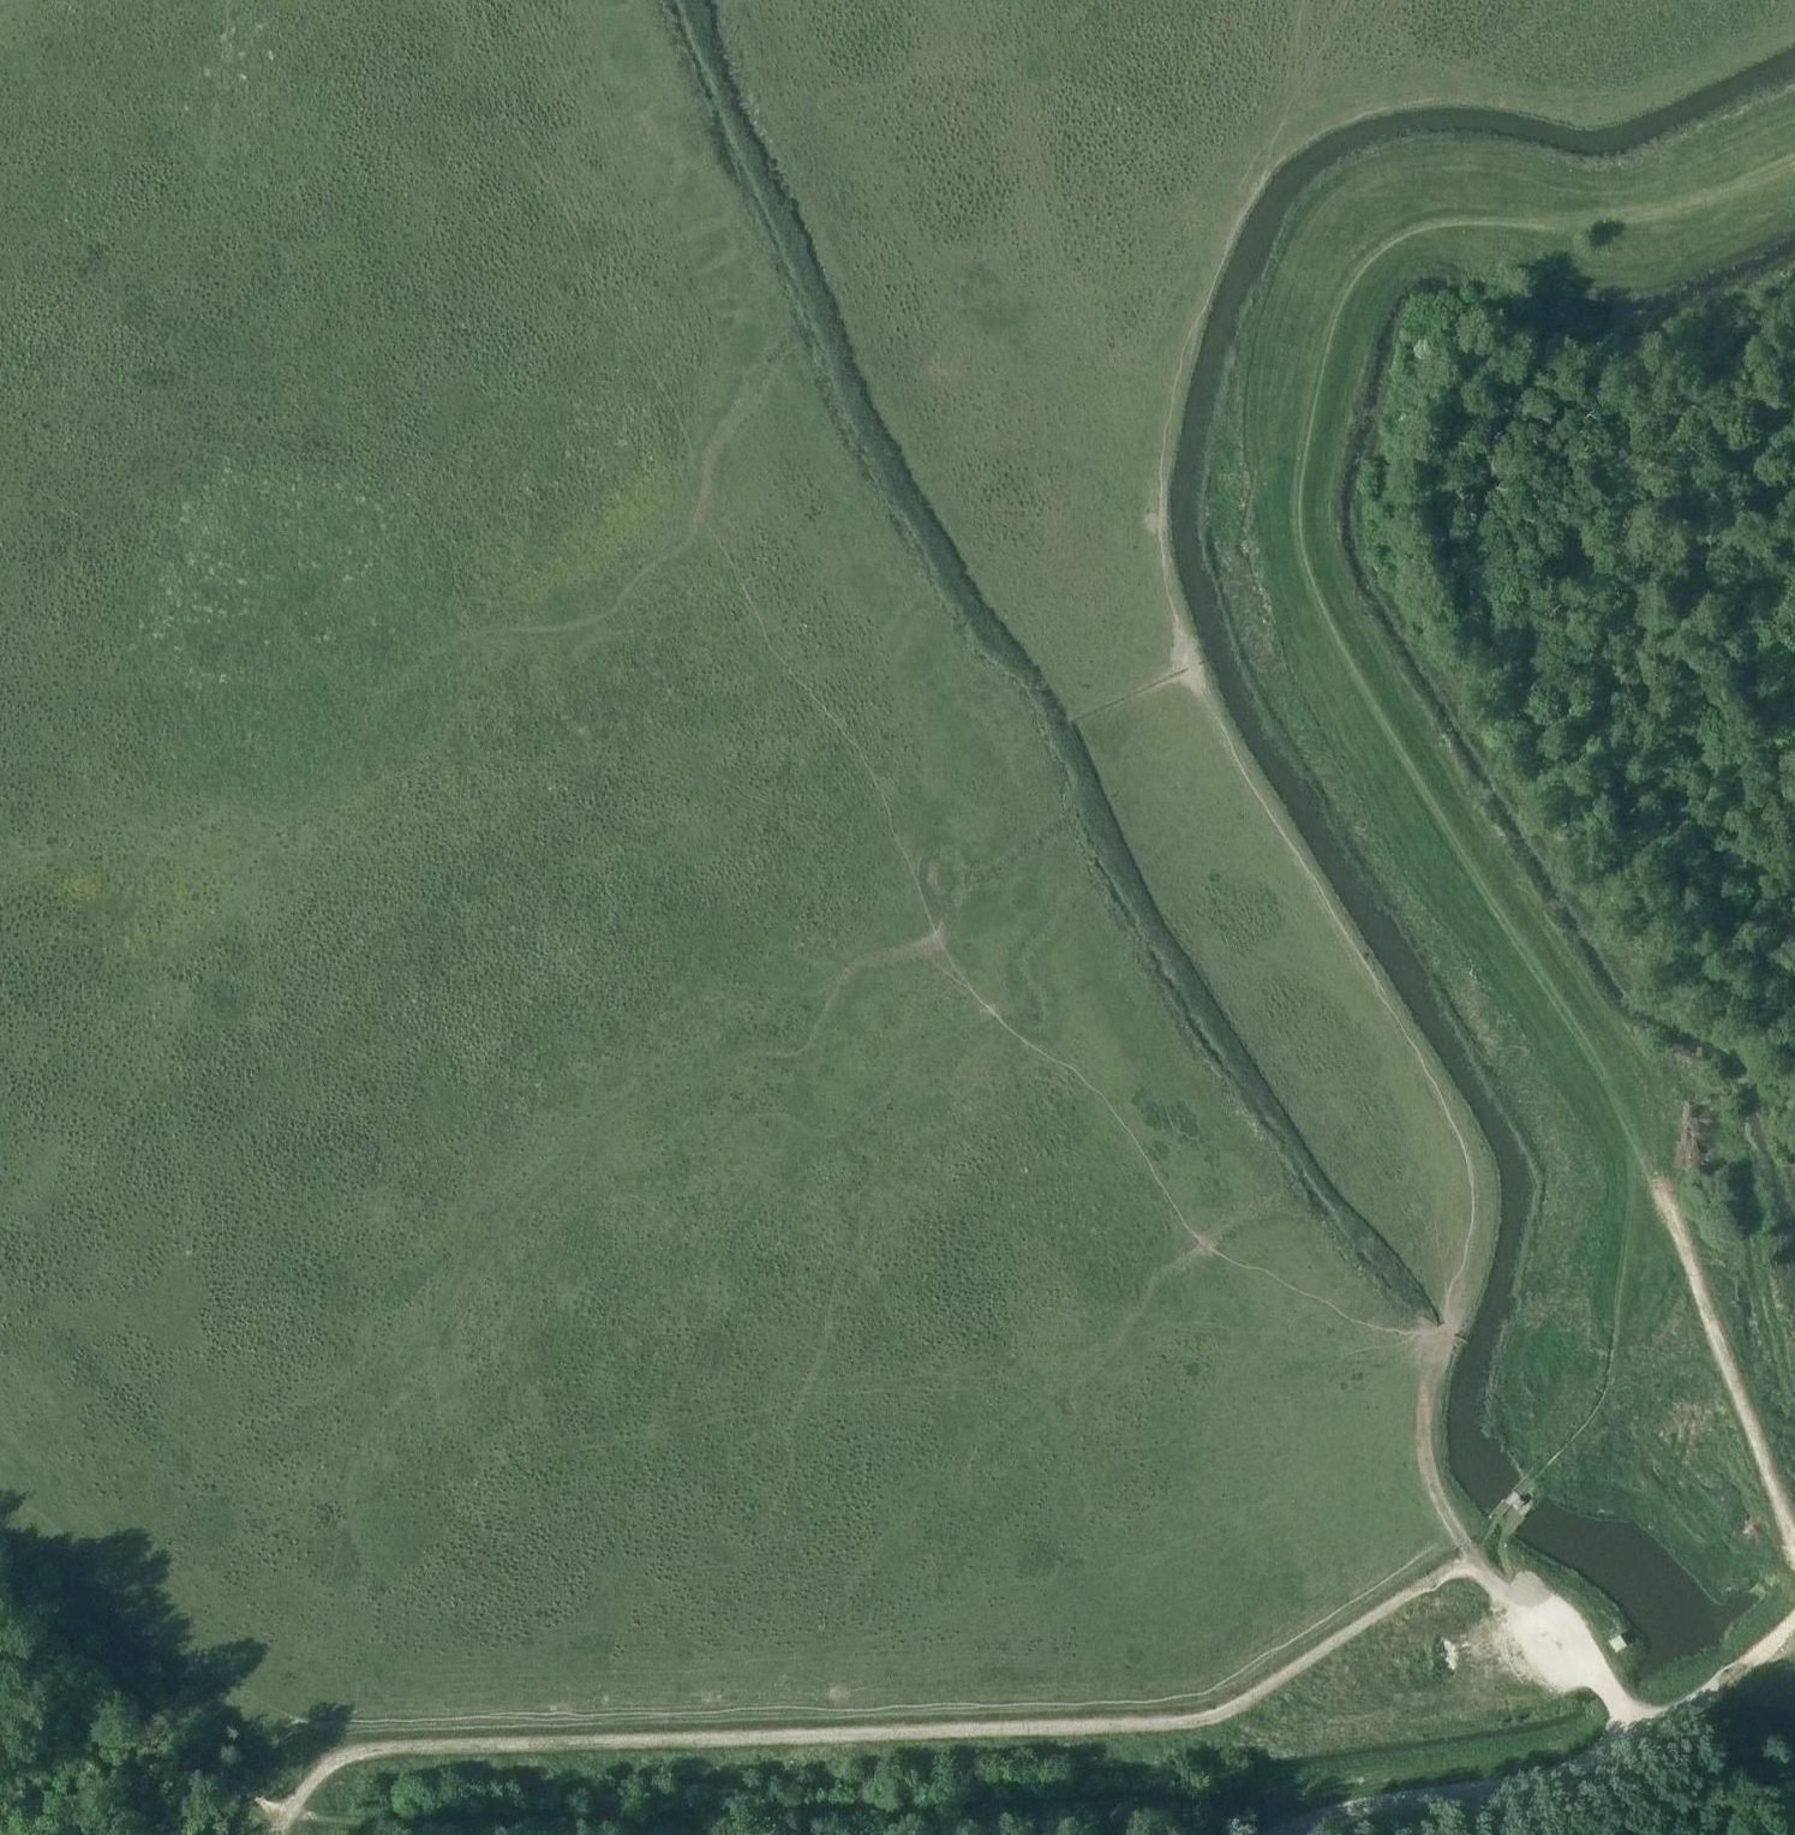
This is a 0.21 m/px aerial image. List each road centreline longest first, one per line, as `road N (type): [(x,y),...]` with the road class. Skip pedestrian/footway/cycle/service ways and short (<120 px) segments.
road 1 (unclassified): [(1284,1834),(1346,1812),(1567,1774),(1692,1705),(1789,1630)]

